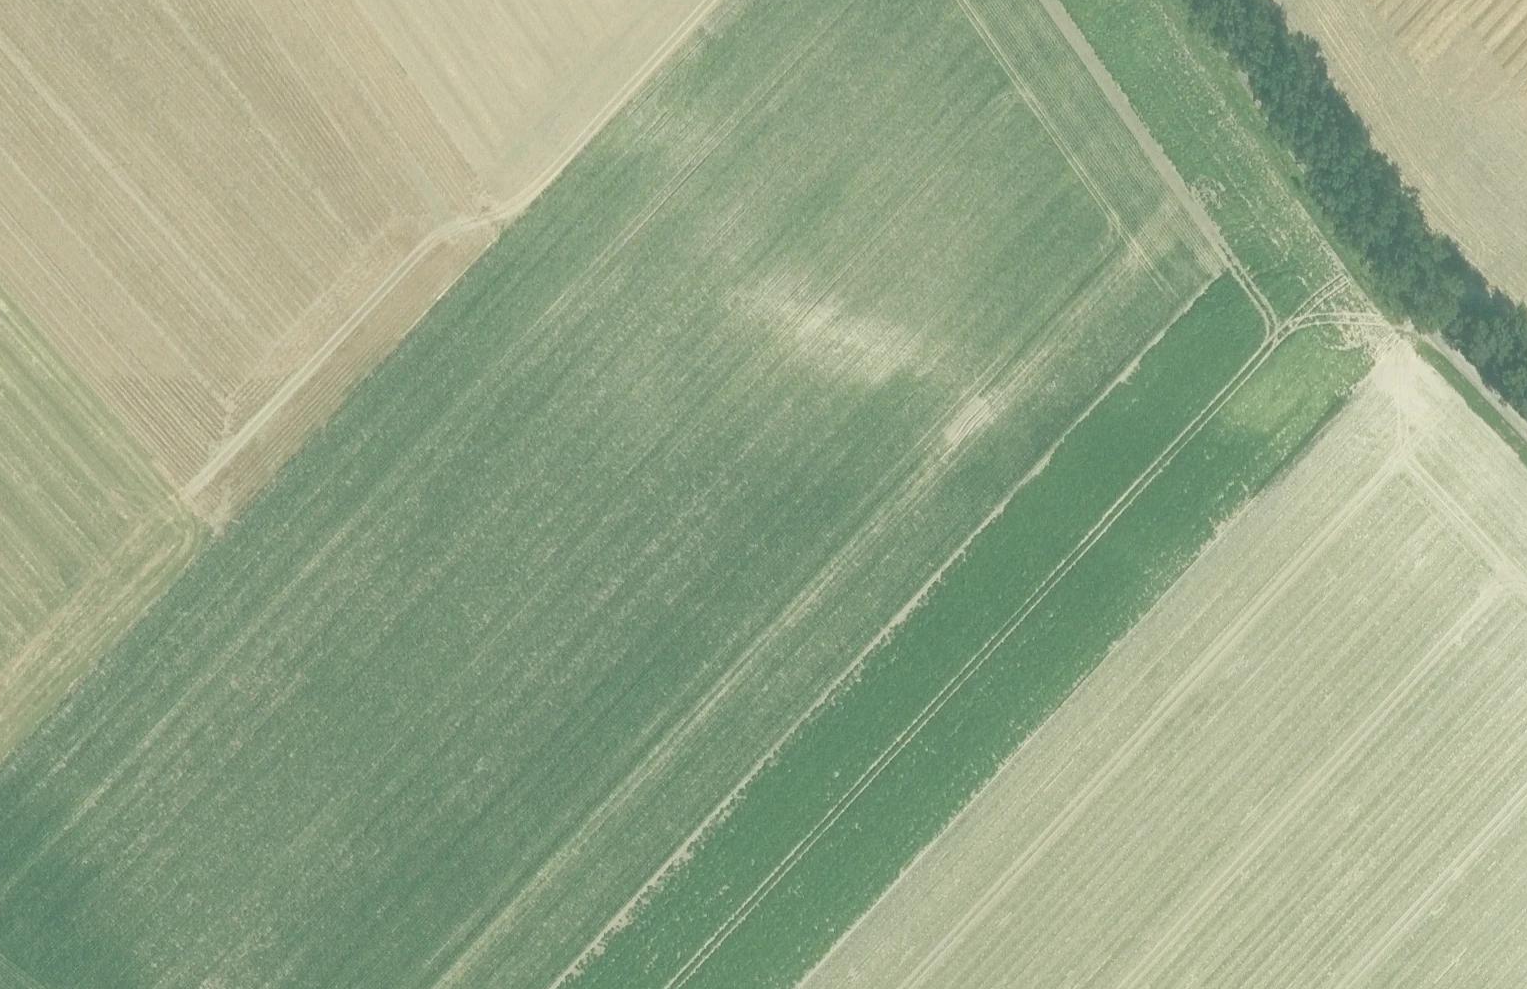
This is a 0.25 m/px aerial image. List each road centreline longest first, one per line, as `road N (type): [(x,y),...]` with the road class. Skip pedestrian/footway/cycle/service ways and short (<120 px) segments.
road 1 (track): [(1526,430),(1363,248),(1193,0)]
road 2 (track): [(1465,291),(1329,105)]
road 3 (track): [(1418,313),(1465,291),(1494,301),(1526,333)]

